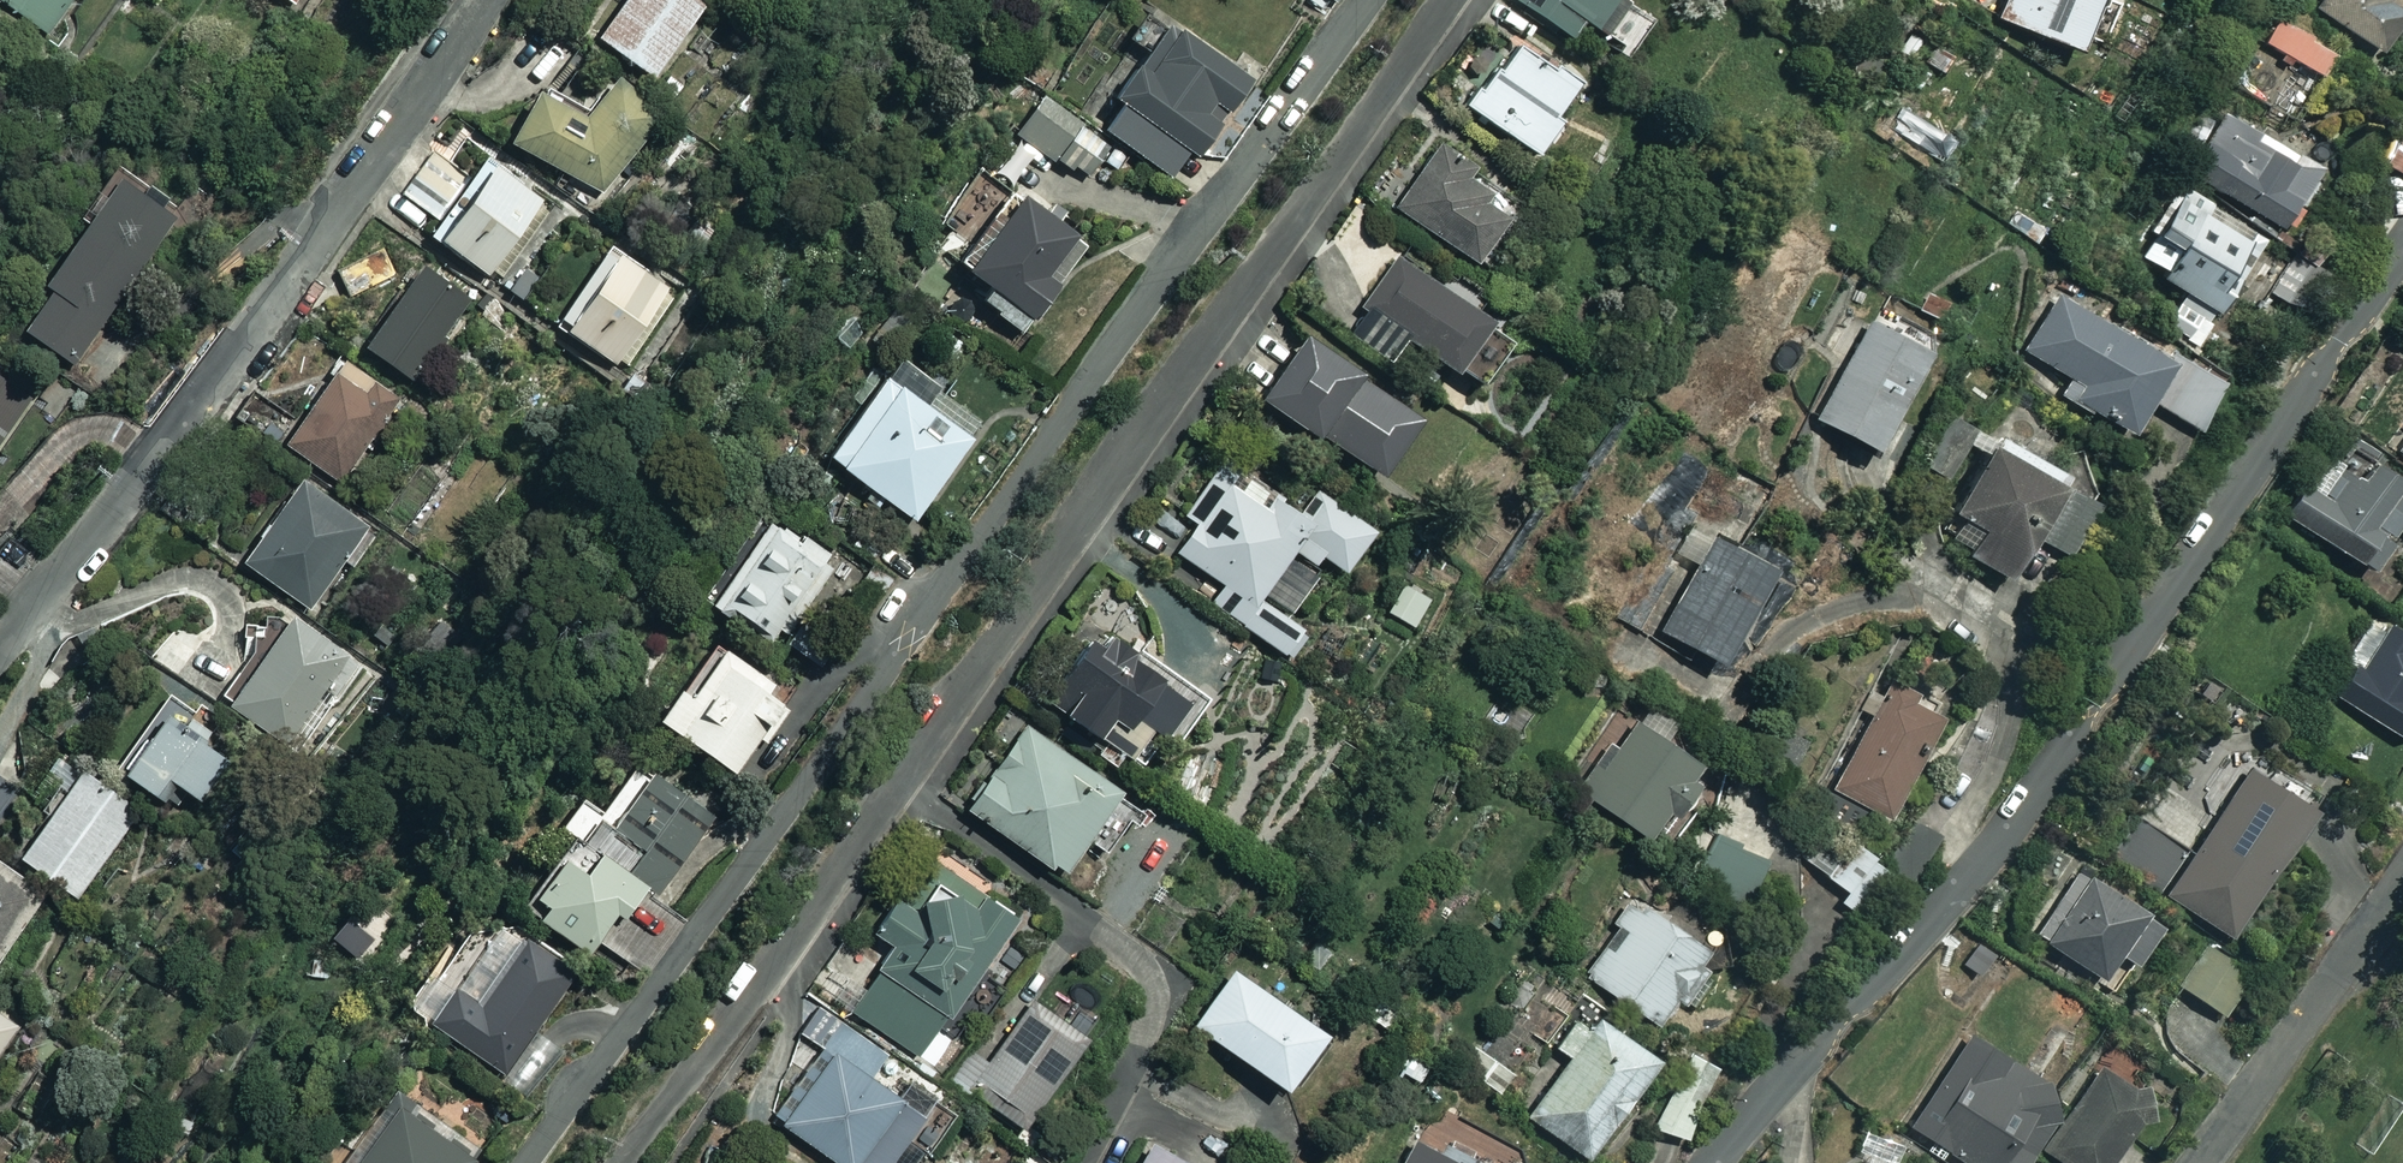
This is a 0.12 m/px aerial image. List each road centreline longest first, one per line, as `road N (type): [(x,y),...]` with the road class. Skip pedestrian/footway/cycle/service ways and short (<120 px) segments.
road 1 (residential): [(527,1162),(1368,0)]
road 2 (residential): [(1452,0),(625,1162)]
road 3 (residential): [(1712,1162),(2045,780),(2402,248)]
road 4 (residential): [(0,647),(386,151),(487,0)]
road 5 (residential): [(2402,875),(2205,1162)]

